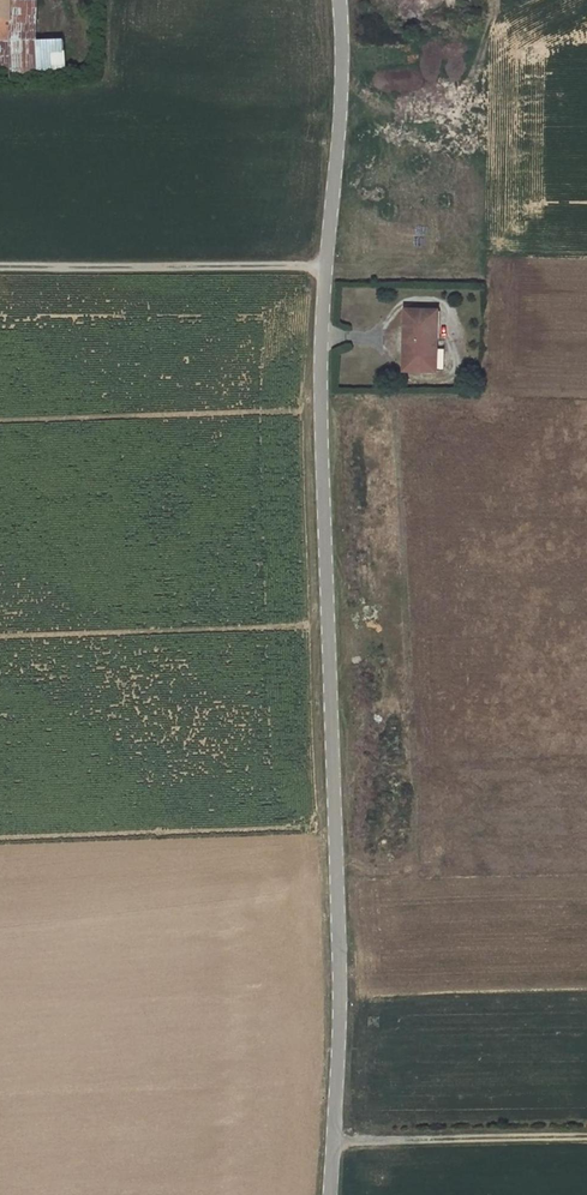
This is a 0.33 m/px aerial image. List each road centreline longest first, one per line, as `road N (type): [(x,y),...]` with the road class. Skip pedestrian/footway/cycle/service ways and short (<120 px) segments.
road 1 (unclassified): [(331,1194),(341,996),(322,359),(340,0)]
road 2 (track): [(0,266),(325,266)]
road 3 (track): [(334,1142),(586,1137)]

